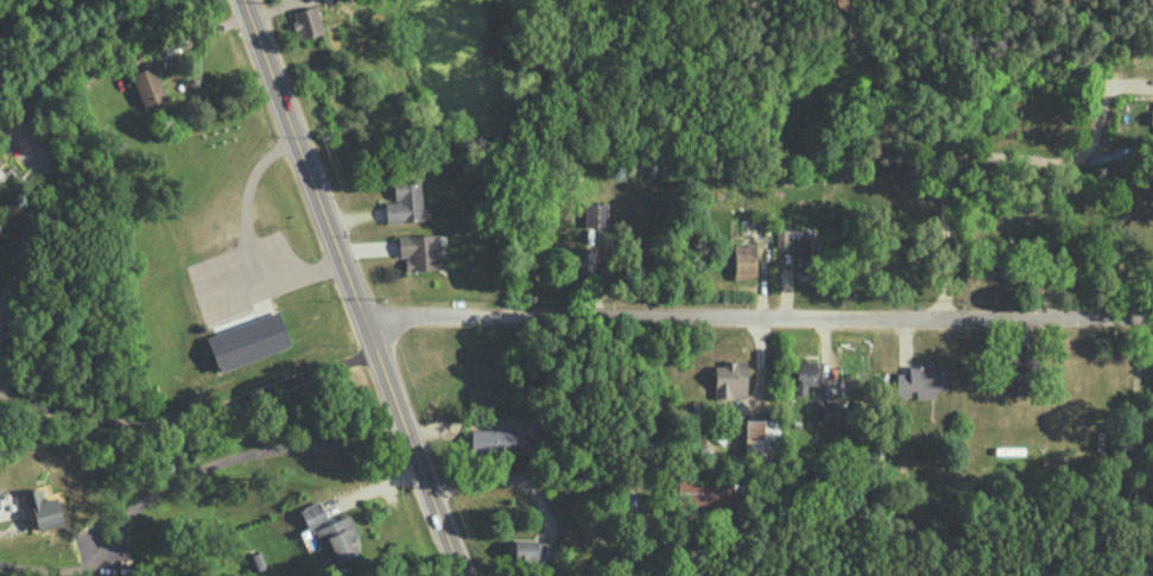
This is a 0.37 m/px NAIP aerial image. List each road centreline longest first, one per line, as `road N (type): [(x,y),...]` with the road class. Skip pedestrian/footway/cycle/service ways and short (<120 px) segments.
road 1 (residential): [(362,315),(1152,317)]
road 2 (residential): [(463,575),(245,0)]

